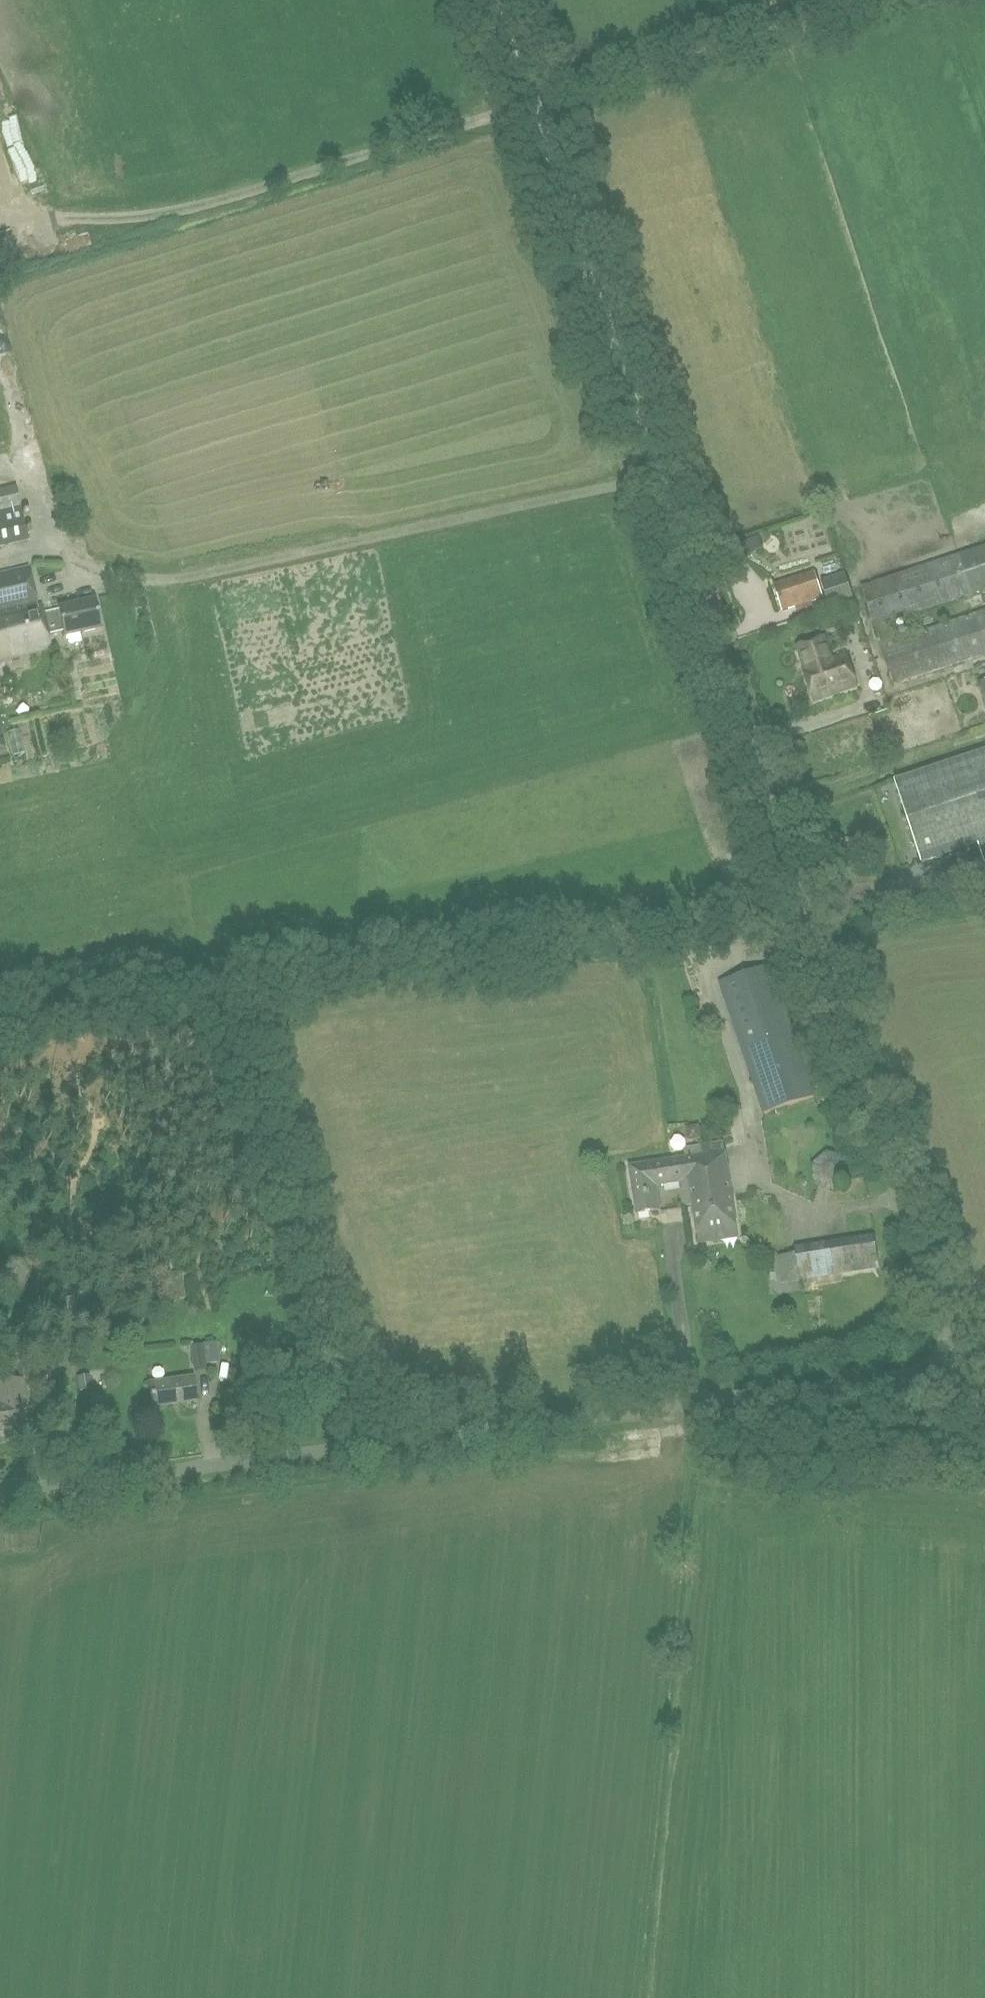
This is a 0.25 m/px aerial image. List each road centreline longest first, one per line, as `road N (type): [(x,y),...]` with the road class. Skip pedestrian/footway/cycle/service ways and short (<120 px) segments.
road 1 (unclassified): [(966,1368),(534,102)]
road 2 (unclassified): [(0,1489),(966,1368)]
road 3 (unclassified): [(58,244),(534,102)]
road 4 (track): [(499,0),(534,102),(843,0)]

